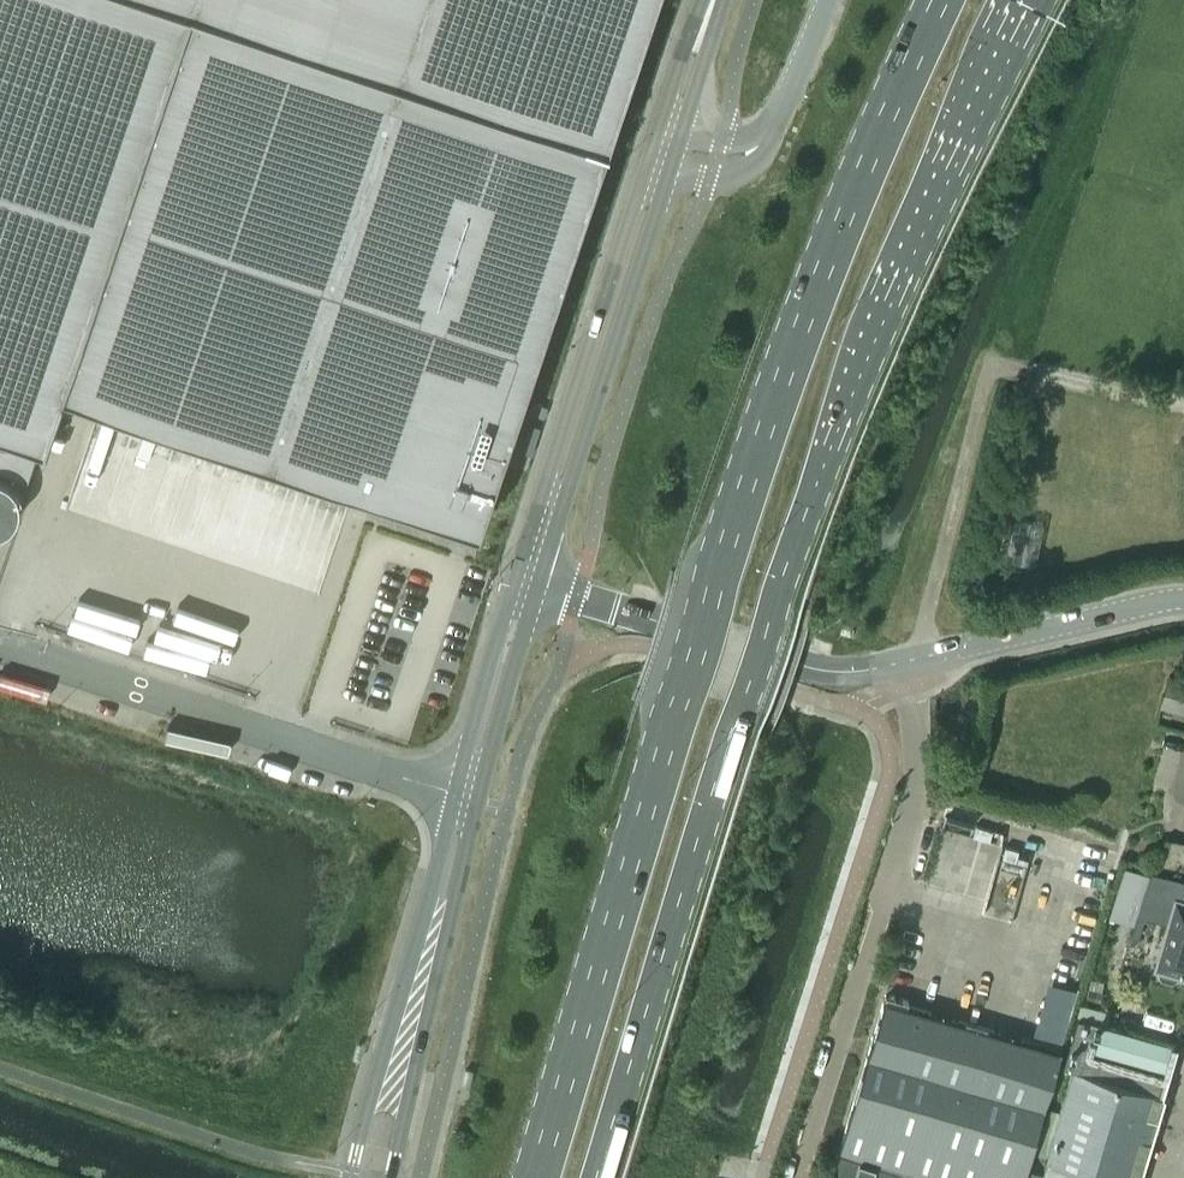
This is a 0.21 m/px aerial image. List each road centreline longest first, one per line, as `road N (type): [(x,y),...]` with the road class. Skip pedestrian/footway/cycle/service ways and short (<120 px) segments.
road 1 (primary): [(596,1177),(783,575),(901,261),(1020,0)]
road 2 (primary): [(942,0),(854,178),(786,365),(535,1177)]
road 3 (tertiary): [(538,581),(831,671),(1183,600)]
road 4 (unclassified): [(0,647),(455,792)]
road 5 (unclassified): [(648,142),(518,576)]
road 6 (unclassified): [(538,581),(668,168)]
road 7 (tertiary): [(478,799),(538,581)]
road 8 (tertiary): [(518,576),(455,792)]
road 9 (tertiary): [(411,1018),(385,1045),(351,1177)]
road 10 (tertiary): [(392,1177),(417,1074),(411,1018)]
road 11 (unclassified): [(710,3),(679,53),(648,142)]
road 12 (tertiary): [(455,792),(431,889),(437,927)]
road 13 (unclassified): [(773,126),(827,0)]
road 14 (tertiary): [(437,927),(458,892),(478,799)]
road 15 (unclassified): [(680,131),(710,3)]
road 16 (unclassified): [(668,168),(708,177),(747,169),(773,126)]

